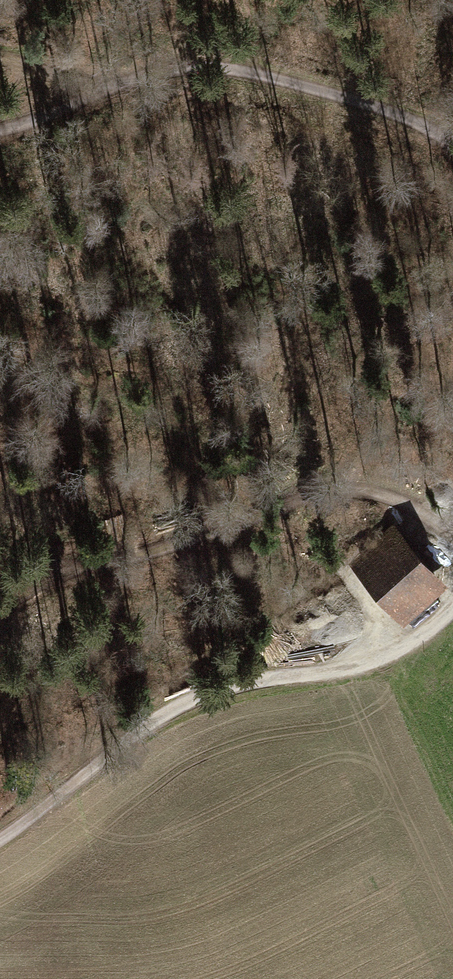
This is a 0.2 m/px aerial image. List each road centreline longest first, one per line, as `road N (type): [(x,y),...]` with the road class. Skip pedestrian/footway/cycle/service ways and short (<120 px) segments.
road 1 (track): [(0,837),(190,695),(258,678),(377,664),(452,610)]
road 2 (track): [(0,134),(66,116),(96,91),(170,70),(259,74),(405,116),(452,144)]
road 3 (track): [(452,533),(373,490),(332,491),(112,562),(75,564)]
road 4 (track): [(332,491),(164,443),(0,352)]

